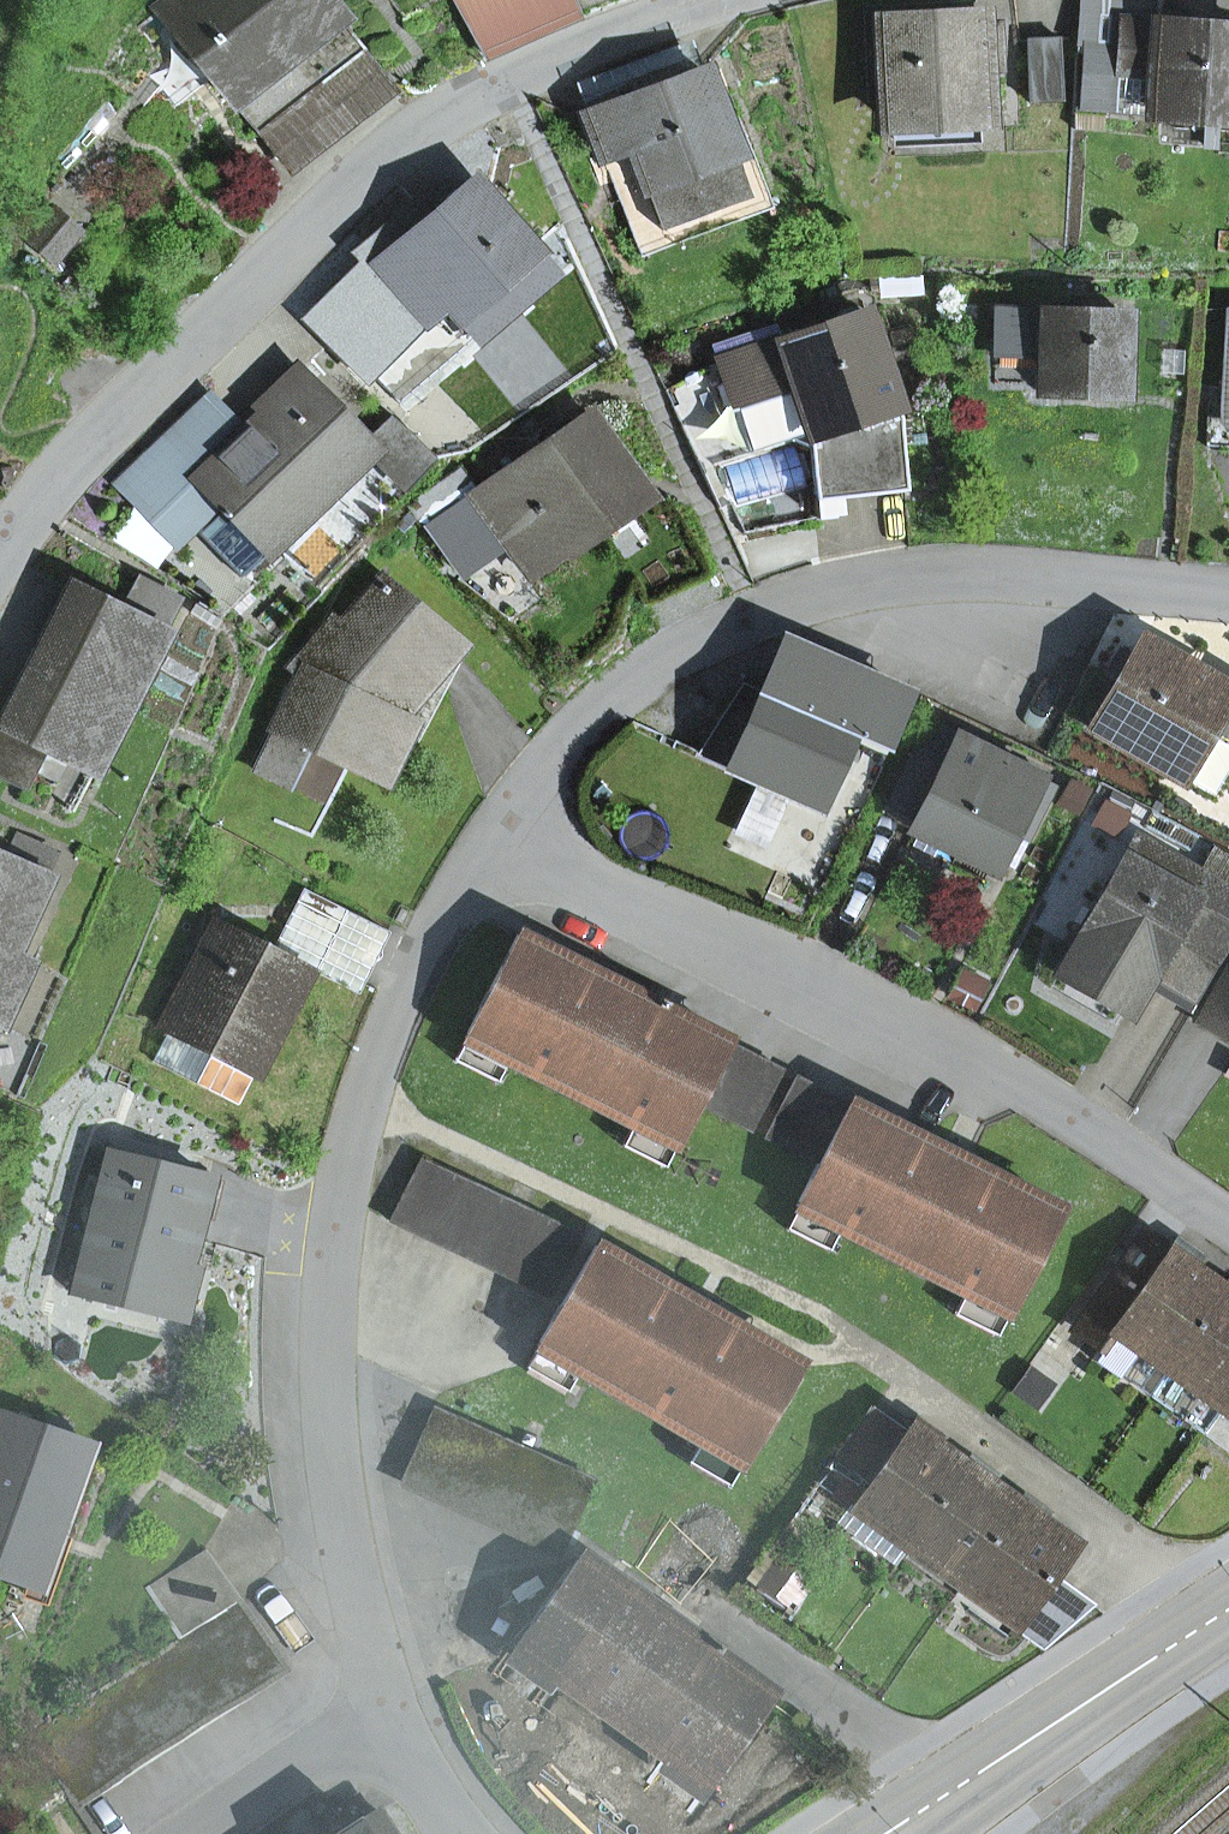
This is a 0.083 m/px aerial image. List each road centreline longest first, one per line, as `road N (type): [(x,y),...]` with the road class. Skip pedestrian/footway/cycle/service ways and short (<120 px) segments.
road 1 (residential): [(716,0),(508,80),(431,123),(101,436),(0,554)]
road 2 (residential): [(495,838),(442,912),(399,1000),(361,1106),(333,1253),(327,1365),(334,1474),(354,1589),(387,1711)]
road 3 (residential): [(495,838),(972,1055),(1228,1225)]
road 4 (residential): [(1228,597),(969,571),(869,580),(754,618),(630,685),(572,739),(495,838)]
road 5 (primary): [(1228,1605),(895,1833)]
road 6 (residential): [(387,1711),(193,1833)]
road 7 (residential): [(387,1711),(467,1833)]

